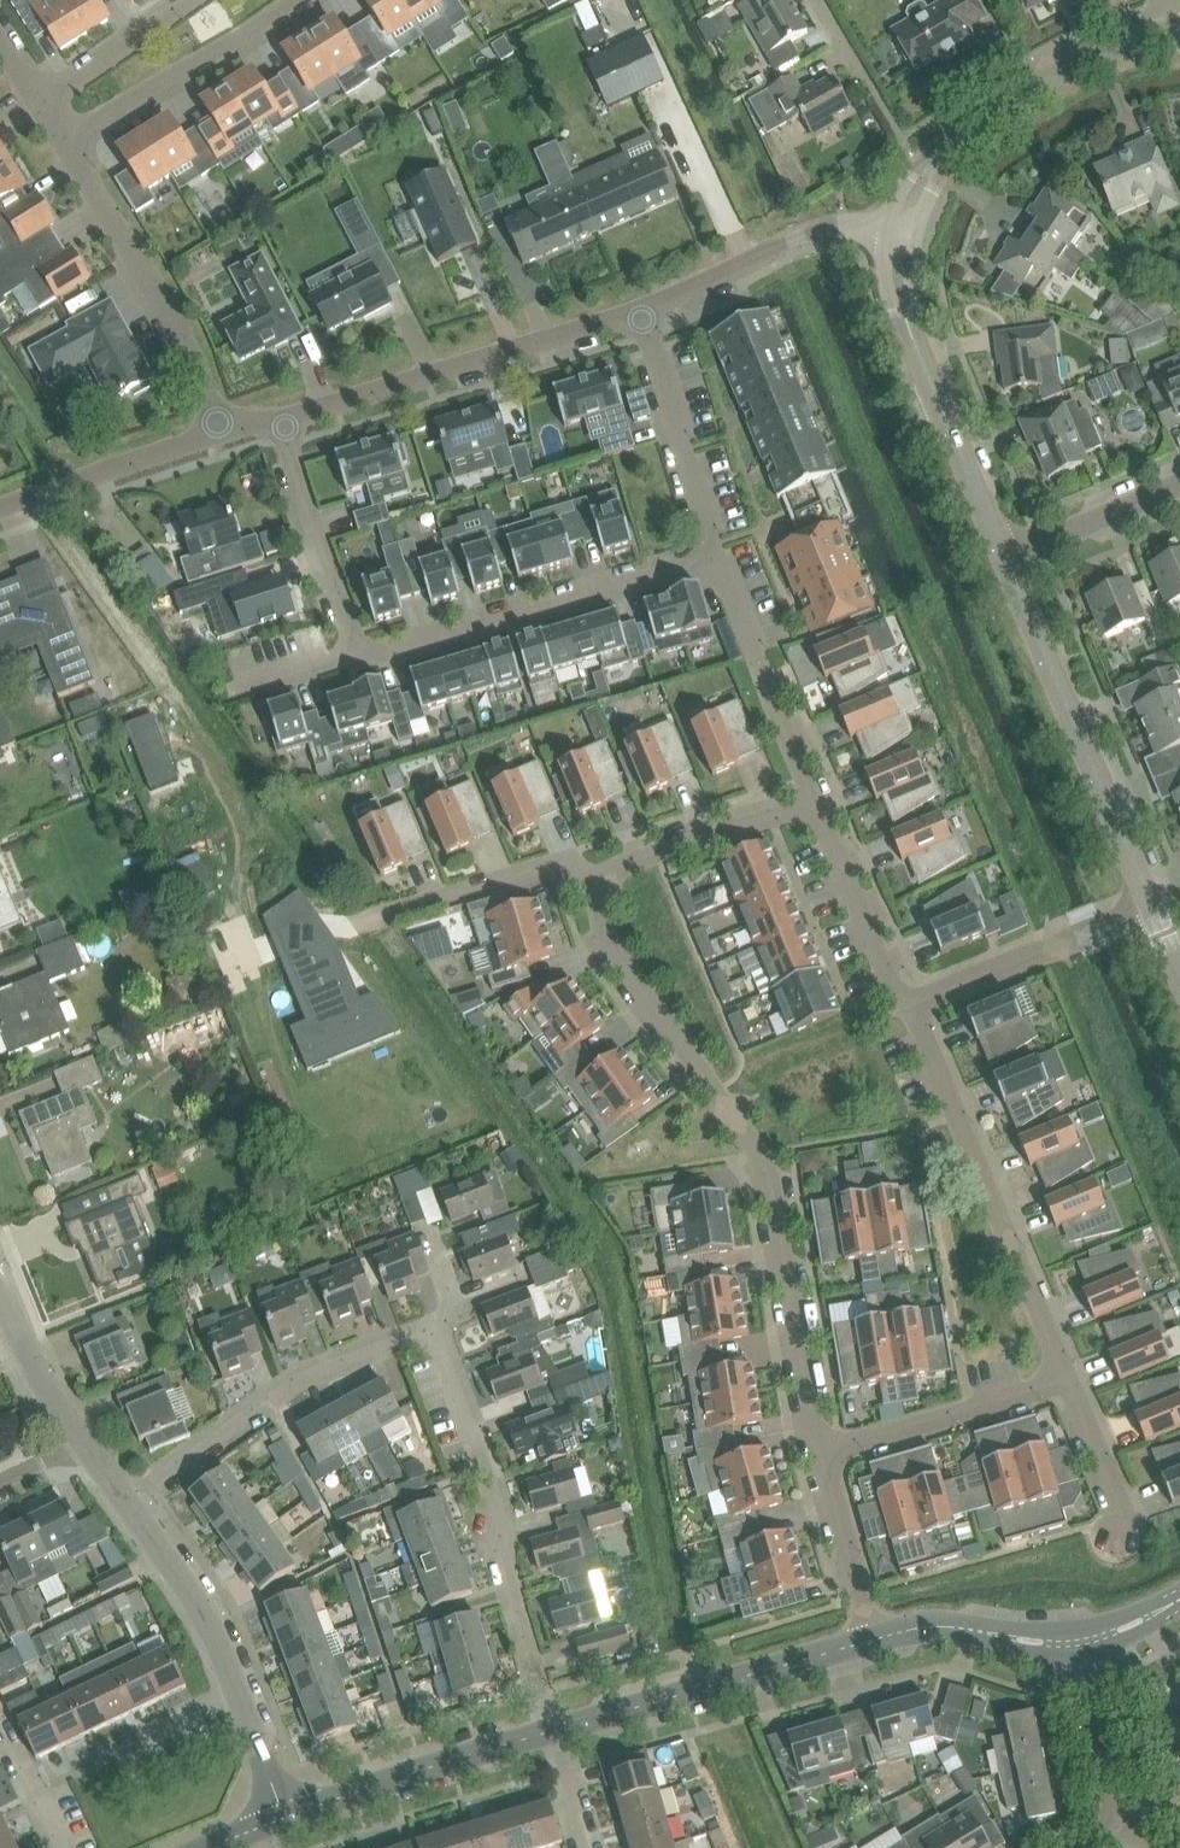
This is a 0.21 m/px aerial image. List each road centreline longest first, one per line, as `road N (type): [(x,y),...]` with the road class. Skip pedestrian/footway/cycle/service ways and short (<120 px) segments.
road 1 (residential): [(556,1731),(449,1353),(421,1328),(300,1375),(131,1502)]
road 2 (residential): [(822,1453),(766,1163),(615,953),(589,872)]
road 3 (residential): [(1072,1382),(912,1006)]
road 4 (unclassified): [(285,424),(643,310)]
road 5 (tertiary): [(1153,902),(1006,558)]
road 6 (residential): [(722,559),(388,655),(362,653)]
road 7 (tertiary): [(902,234),(921,183),(946,150),(1029,95),(1179,34)]
road 8 (tertiary): [(284,1815),(213,1620),(131,1502)]
road 9 (tertiary): [(1006,558),(906,318),(902,234)]
road 10 (tertiary): [(556,1731),(872,1636)]
road 11 (residential): [(221,424),(65,143)]
road 12 (tertiary): [(284,1815),(556,1731)]
road 13 (unclassified): [(643,310),(822,228),(902,234)]
road 14 (residential): [(302,0),(65,143)]
road 15 (residential): [(912,1006),(1153,902)]
road 16 (residential): [(722,559),(643,310)]
road 17 (residential): [(811,804),(722,559)]
road 18 (residential): [(822,1453),(1072,1382)]
road 19 (residential): [(362,653),(285,424)]
road 20 (unclassified): [(0,512),(198,442),(221,424)]
road 21 (residential): [(589,872),(811,804)]
road 22 (residential): [(912,1006),(894,988),(811,804)]
road 23 (tertiary): [(872,1636),(938,1627),(1033,1645),(1086,1644)]
road 24 (residential): [(393,911),(564,860),(589,872)]
road 25 (tertiary): [(92,1450),(0,1277)]
road 26 (residential): [(872,1636),(822,1453)]
road 27 (residential): [(1006,558),(1179,488)]
road 28 (residential): [(46,103),(193,0)]
road 29 (residential): [(1115,1815),(1086,1644)]
road 30 (residential): [(1118,1533),(1126,1512),(1072,1382)]
road 31 (residential): [(64,1847),(0,1721)]
road 32 (residential): [(362,653),(229,692)]
road 33 (residential): [(590,1847),(556,1731)]

